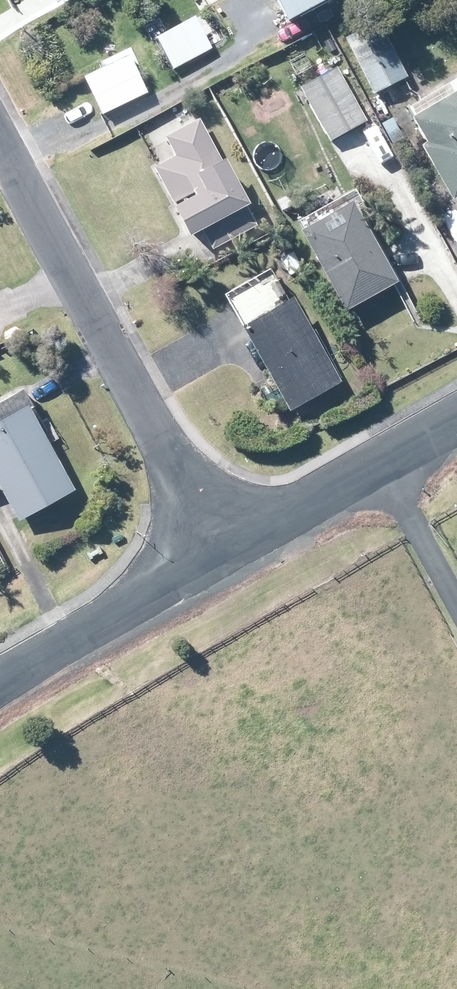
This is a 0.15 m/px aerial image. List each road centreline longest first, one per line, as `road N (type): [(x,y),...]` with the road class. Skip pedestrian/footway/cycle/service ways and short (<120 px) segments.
road 1 (residential): [(0,134),(233,550)]
road 2 (residential): [(233,550),(0,682)]
road 3 (residential): [(456,425),(233,550)]

